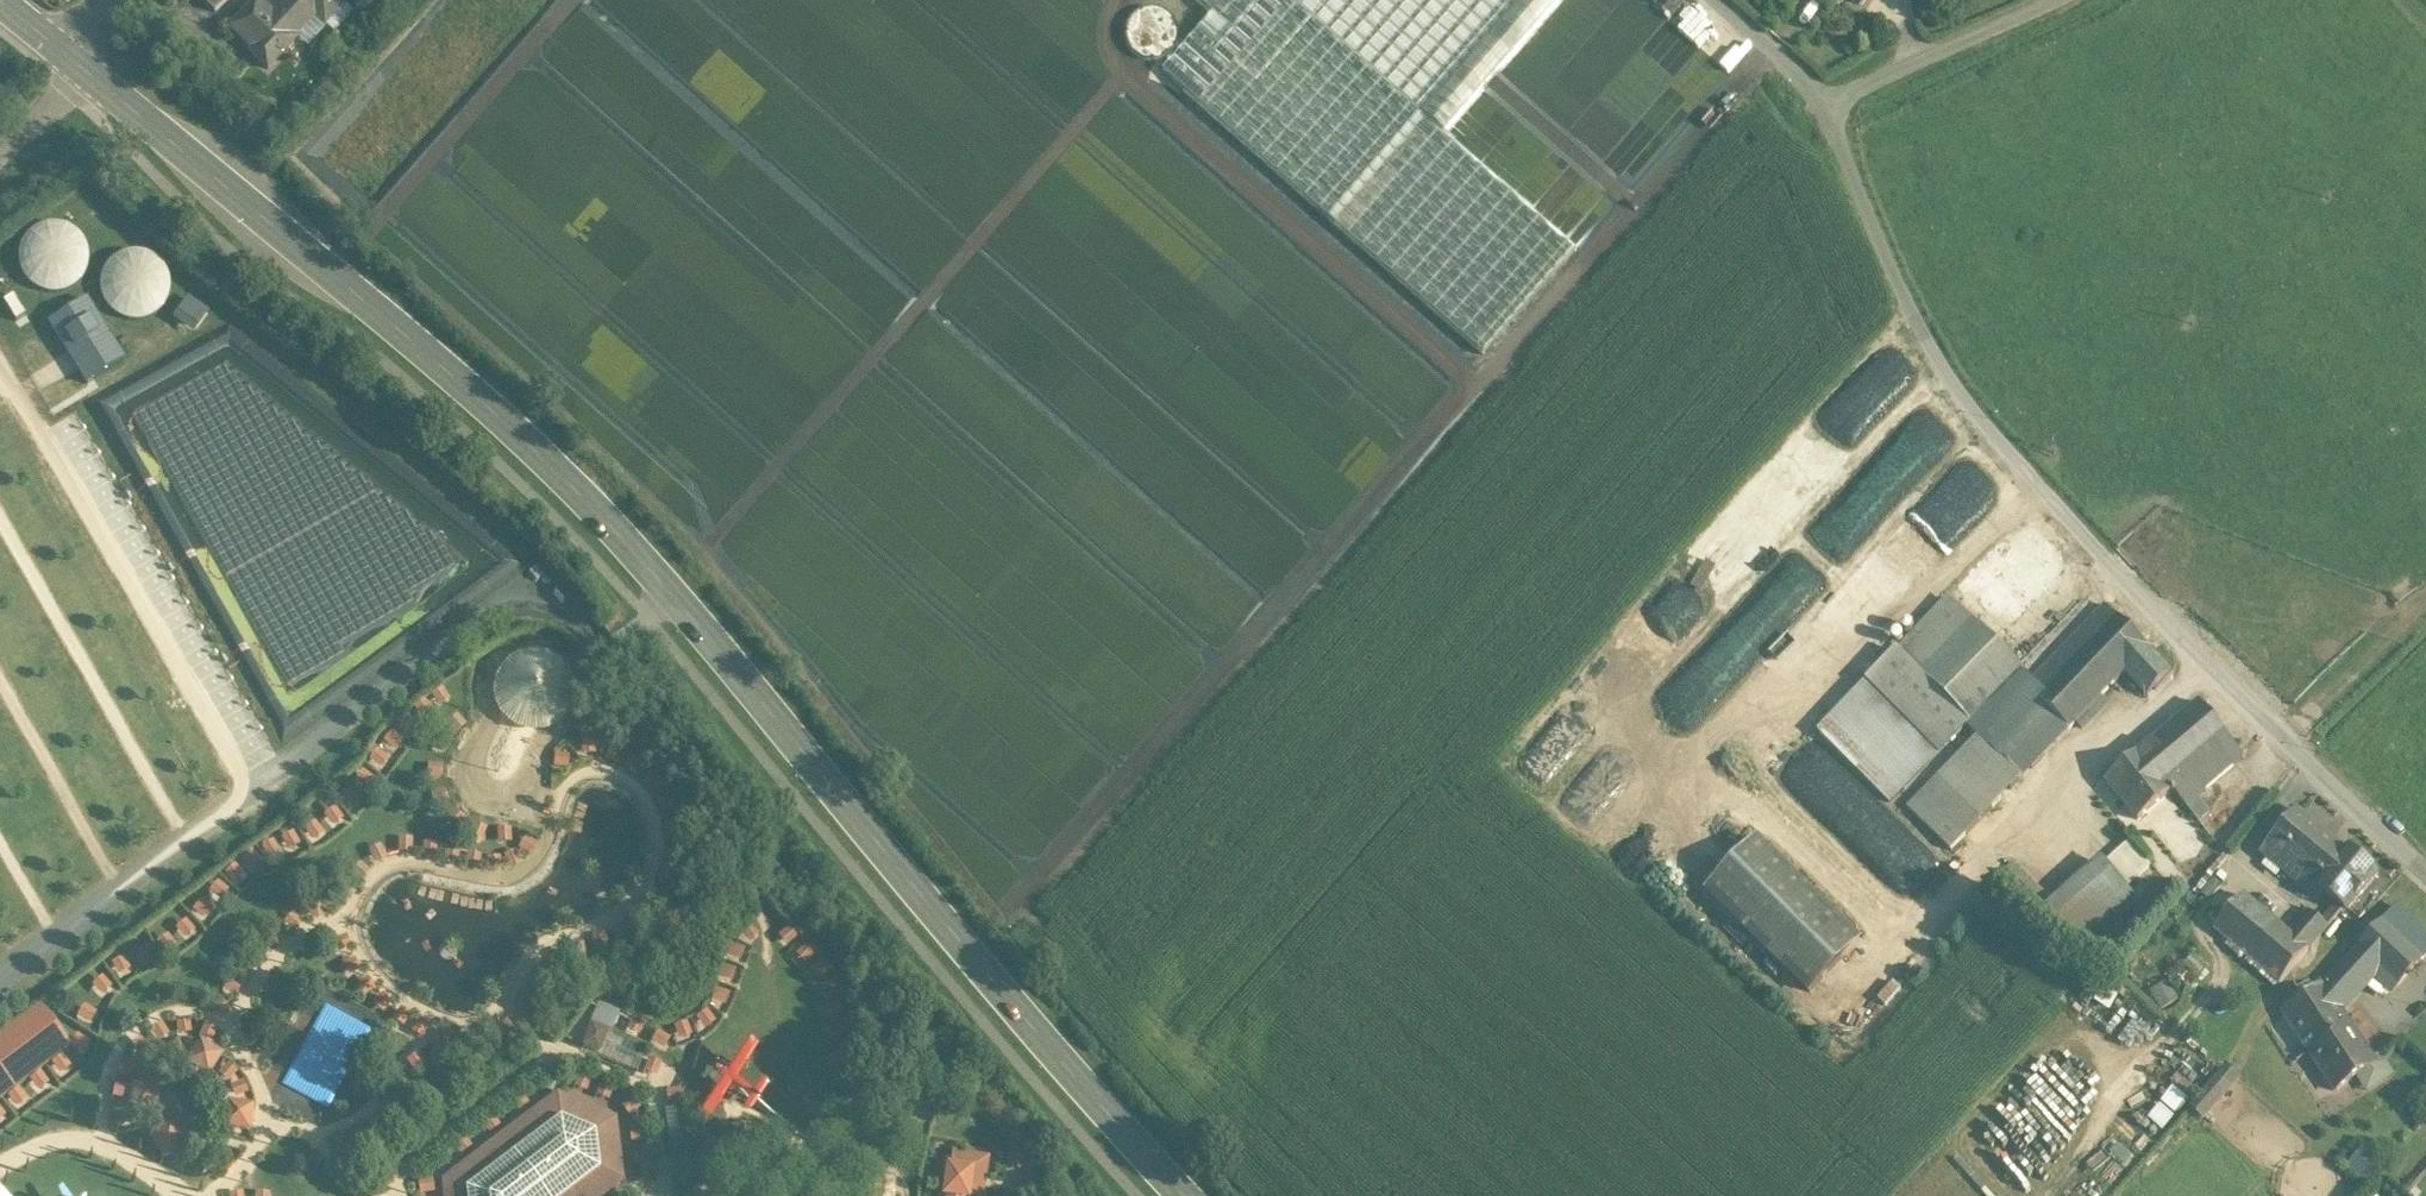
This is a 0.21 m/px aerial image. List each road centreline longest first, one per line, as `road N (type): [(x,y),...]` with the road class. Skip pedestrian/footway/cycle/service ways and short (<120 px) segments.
road 1 (secondary): [(1179,1195),(1021,1022),(668,591),(480,397),(91,68)]
road 2 (unclassified): [(2425,870),(1989,426),(1917,297),(1828,96)]
road 3 (unclassified): [(1828,96),(2031,0)]
road 4 (unclassified): [(1828,96),(1704,0)]
road 5 (unclassified): [(91,68),(0,155)]

